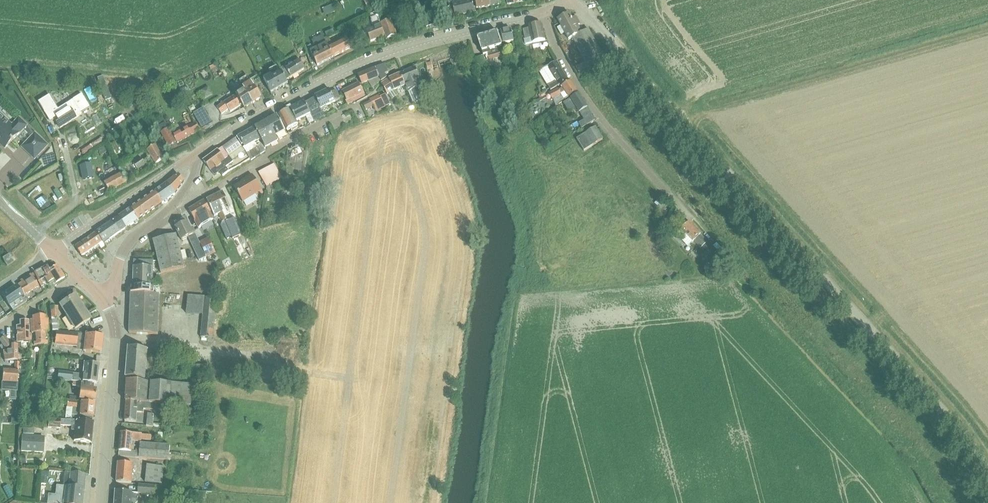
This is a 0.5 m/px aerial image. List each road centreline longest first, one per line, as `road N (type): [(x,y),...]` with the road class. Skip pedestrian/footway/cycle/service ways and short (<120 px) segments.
road 1 (unclassified): [(987,477),(970,442),(627,59)]
road 2 (residential): [(194,155),(338,74),(448,34),(543,13)]
road 3 (residential): [(728,259),(595,110),(543,13)]
road 4 (residential): [(158,224),(368,98)]
road 5 (tertiary): [(99,502),(116,333),(101,296)]
road 6 (residential): [(54,251),(194,155)]

